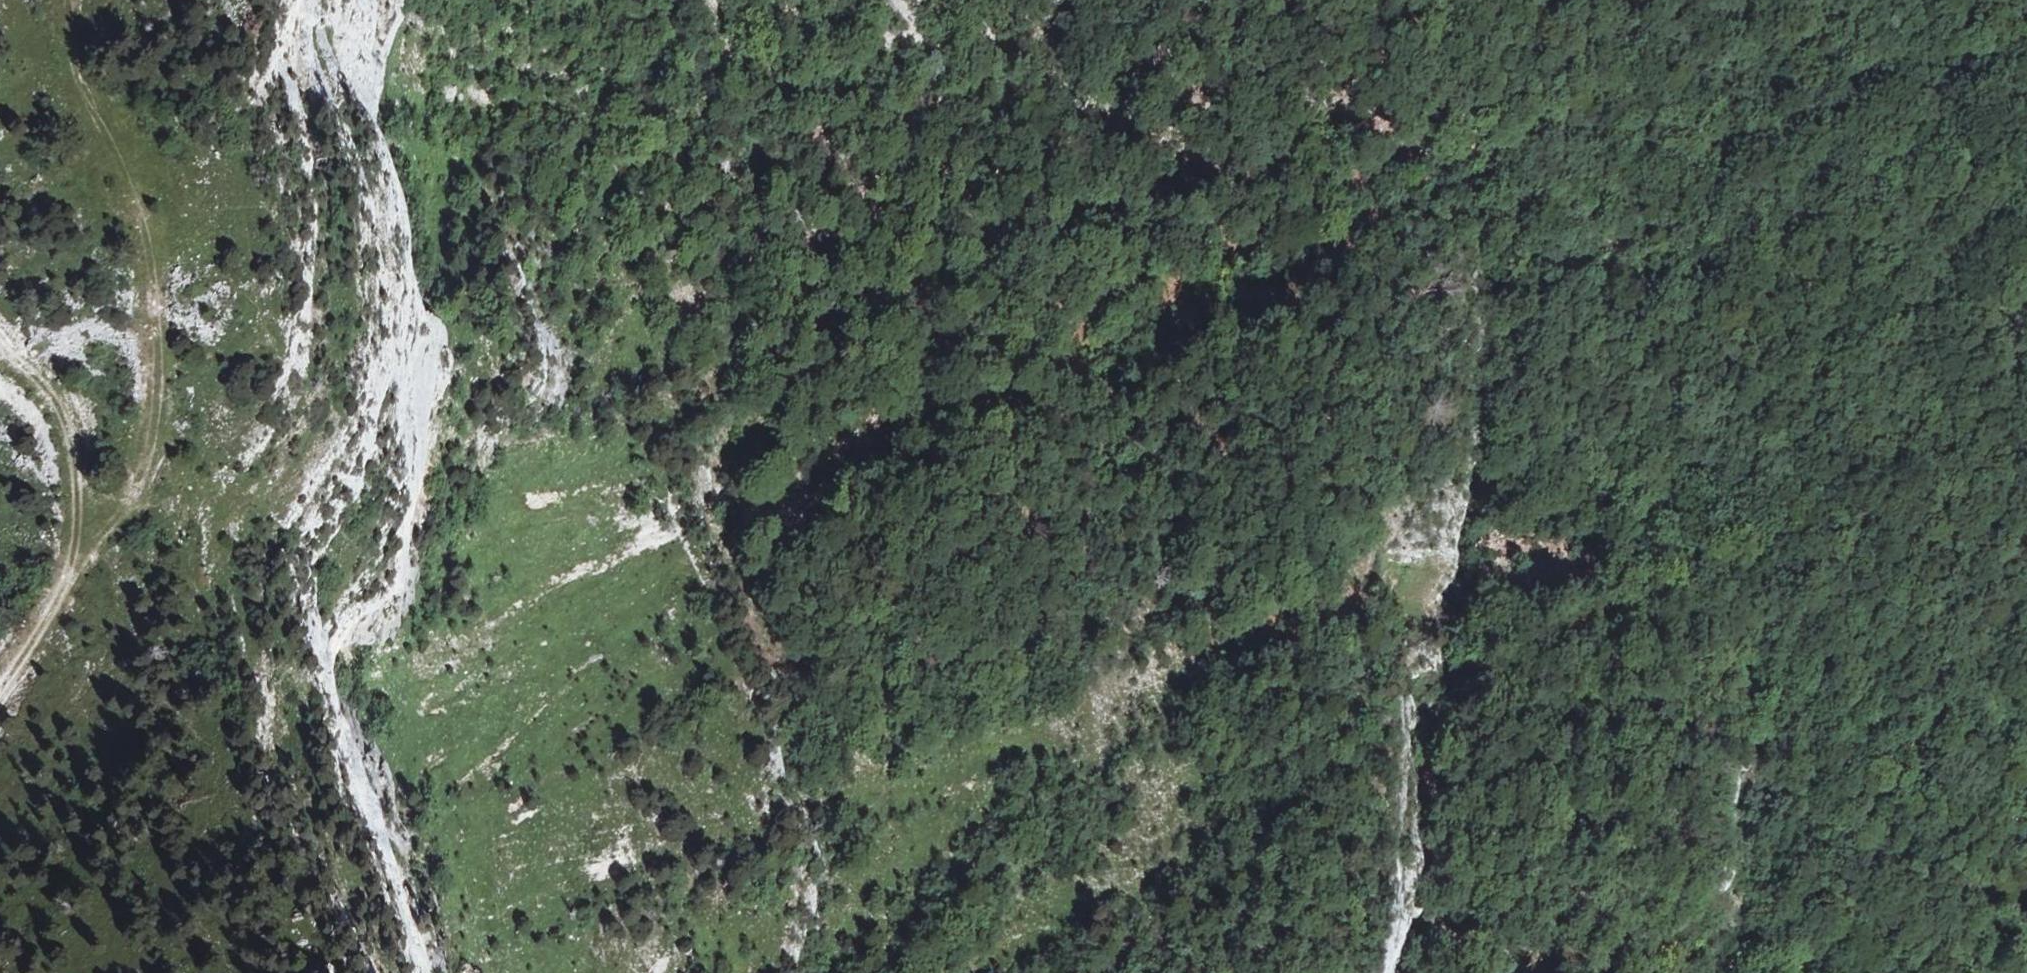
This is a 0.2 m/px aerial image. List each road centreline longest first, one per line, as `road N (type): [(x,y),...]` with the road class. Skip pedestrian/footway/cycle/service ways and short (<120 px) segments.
road 1 (track): [(71,0),(83,86),(122,163),(162,339),(155,418),(127,510),(77,567)]
road 2 (track): [(77,567),(76,439),(56,390),(0,329)]
road 3 (track): [(77,567),(0,683)]

